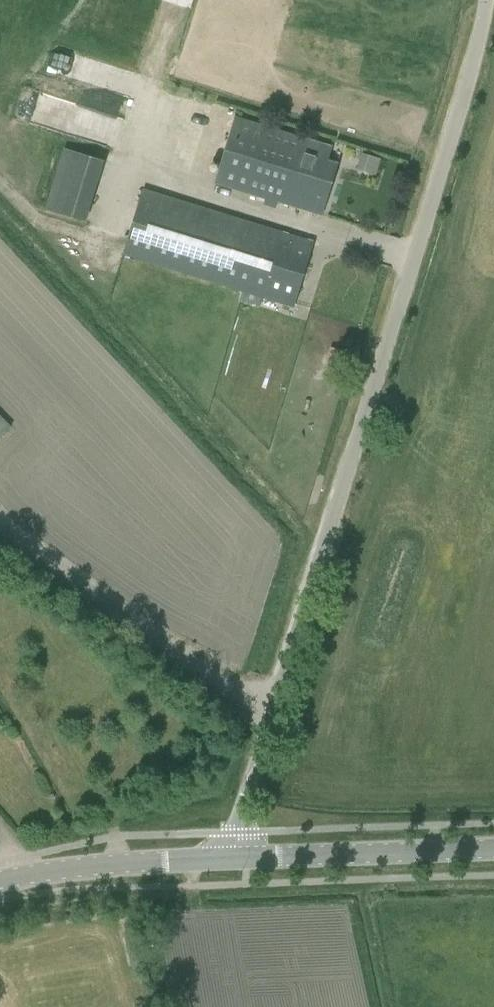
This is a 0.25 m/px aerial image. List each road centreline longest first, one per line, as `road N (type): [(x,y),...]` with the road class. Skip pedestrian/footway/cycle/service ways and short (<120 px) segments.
road 1 (unclassified): [(241,860),(246,797),(457,129),(488,0)]
road 2 (tertiary): [(493,849),(241,860)]
road 3 (tertiary): [(241,860),(0,881)]

